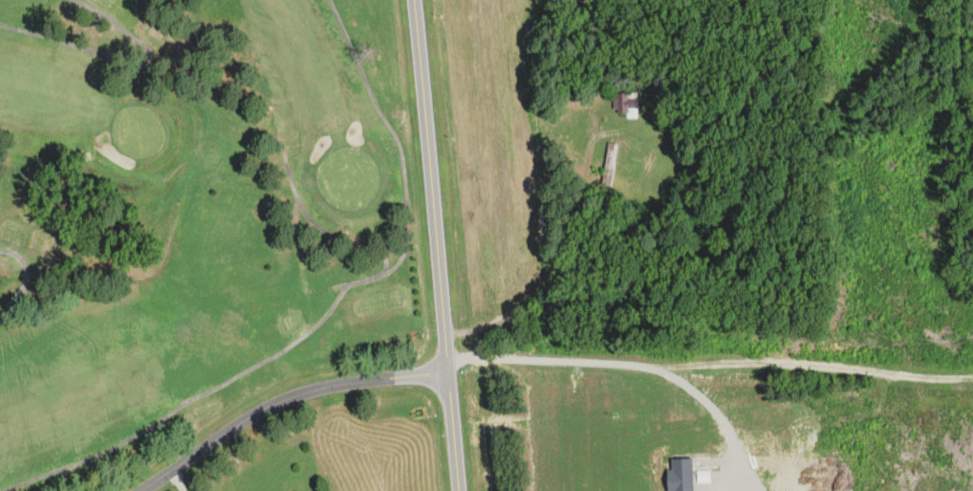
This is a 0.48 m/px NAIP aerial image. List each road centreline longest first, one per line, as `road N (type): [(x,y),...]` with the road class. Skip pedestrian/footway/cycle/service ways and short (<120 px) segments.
road 1 (track): [(447,356),(972,380)]
road 2 (tertiary): [(459,490),(414,0)]
road 3 (residential): [(139,490),(292,397),(448,369)]
road 4 (track): [(676,366),(729,427),(731,455),(720,479)]

